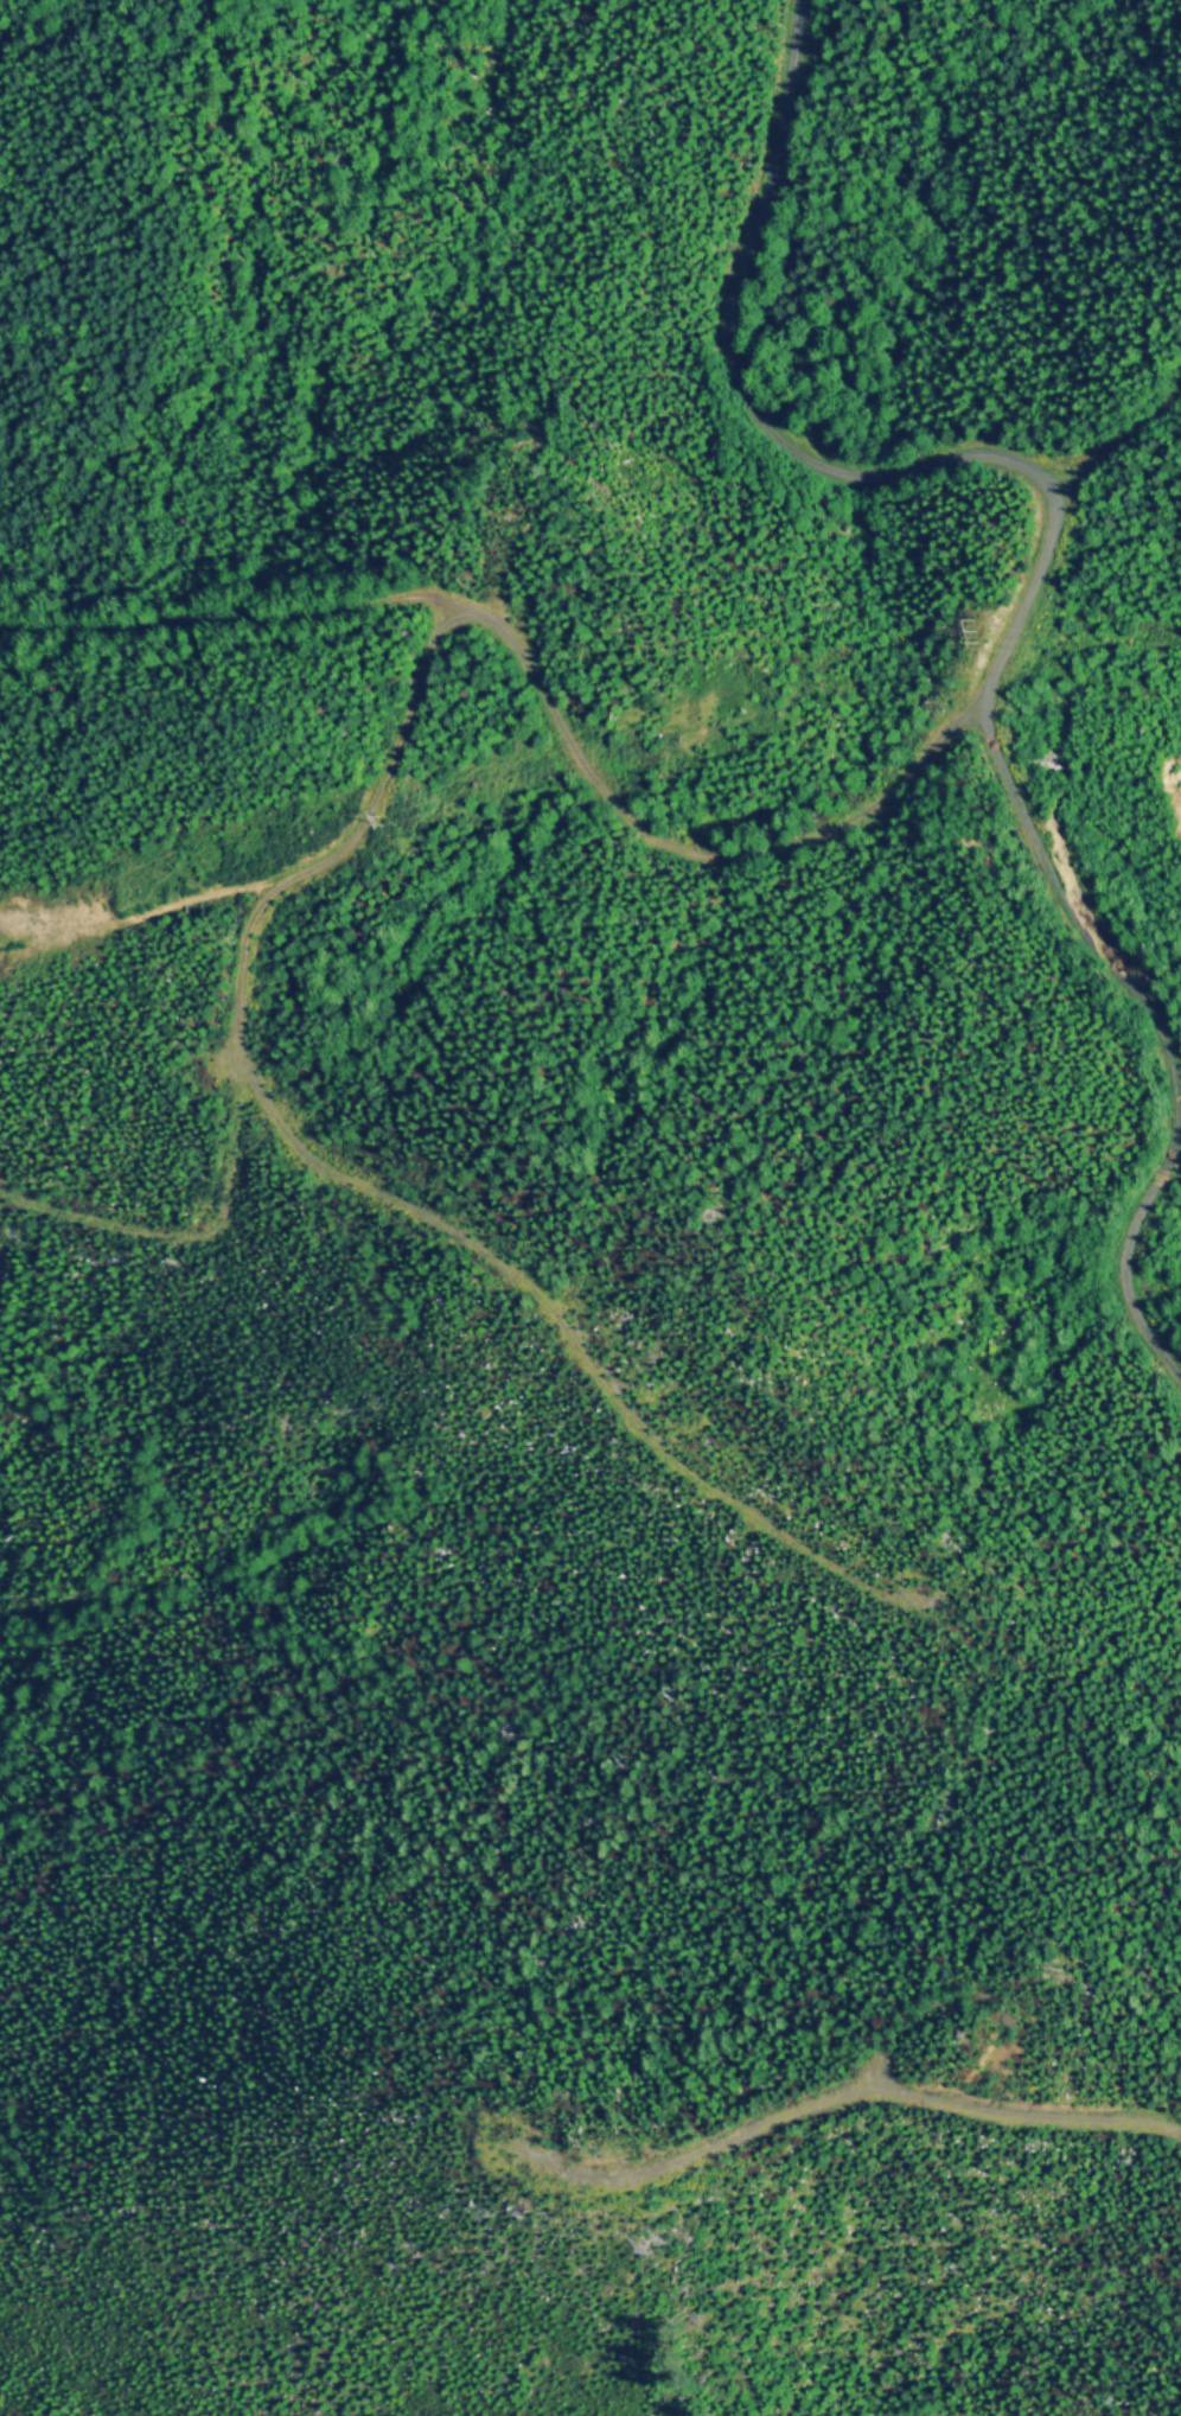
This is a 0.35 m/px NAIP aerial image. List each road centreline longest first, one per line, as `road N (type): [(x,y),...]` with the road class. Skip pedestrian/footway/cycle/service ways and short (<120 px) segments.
road 1 (track): [(0,731),(375,701),(650,882),(888,868),(997,810),(1034,534)]
road 2 (track): [(1034,534),(969,476),(773,440),(738,382),(801,0)]
road 3 (track): [(997,810),(1121,1021),(1128,1145),(1105,1196),(1142,1370),(1180,1444)]

